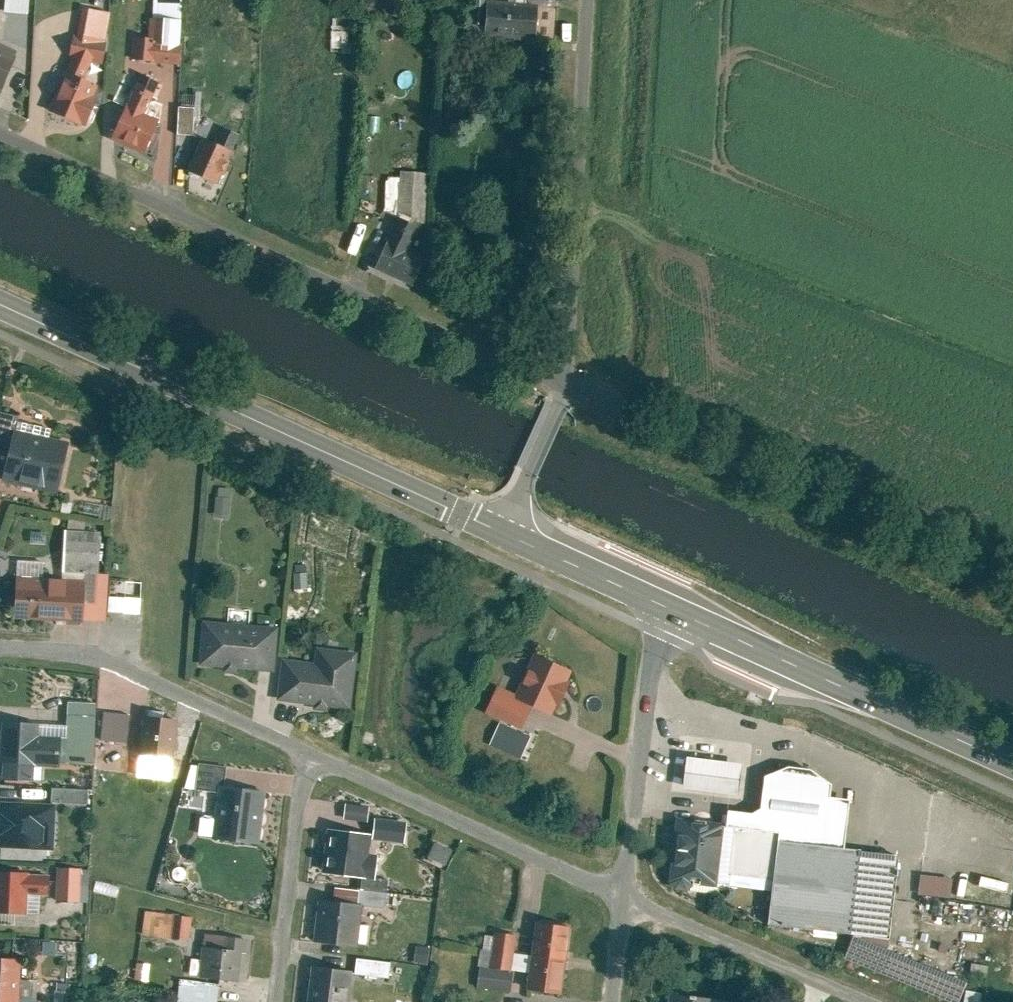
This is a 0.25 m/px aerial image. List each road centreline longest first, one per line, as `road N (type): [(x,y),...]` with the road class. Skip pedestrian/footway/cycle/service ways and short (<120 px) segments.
road 1 (unclassified): [(0,123),(566,382)]
road 2 (primary): [(0,304),(499,525)]
road 3 (residential): [(566,382),(1012,586)]
road 4 (residential): [(566,382),(596,0)]
road 5 (primary): [(664,605),(1012,763)]
road 6 (residential): [(305,752),(622,890)]
road 7 (residential): [(0,650),(109,660),(305,752)]
road 8 (residential): [(664,605),(654,626),(622,890)]
road 9 (residential): [(880,1001),(622,890)]
road 10 (residential): [(305,752),(276,1001)]
road 11 (primary): [(499,525),(664,605)]
road 12 (residential): [(499,525),(566,382)]

